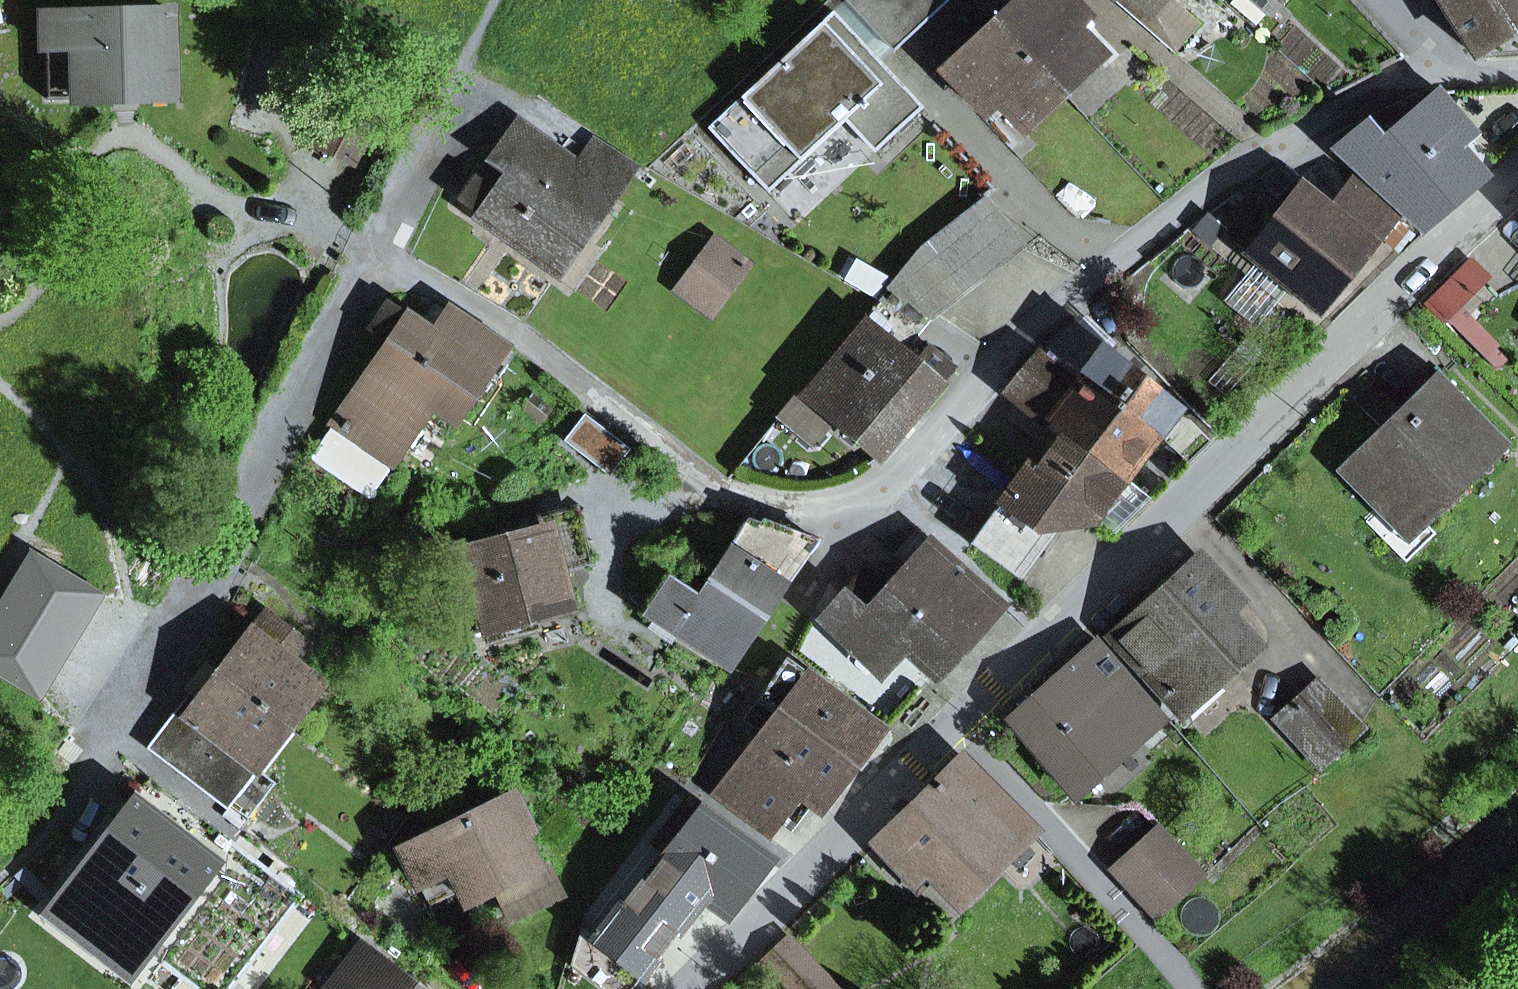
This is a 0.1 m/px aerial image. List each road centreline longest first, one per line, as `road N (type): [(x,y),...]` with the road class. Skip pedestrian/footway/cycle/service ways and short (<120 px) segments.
road 1 (residential): [(370,251),(515,330),(712,492),(797,510),(841,505),(876,488),(1028,332),(1260,152),(1436,67)]
road 2 (residential): [(1517,174),(953,719),(686,988)]
road 3 (residential): [(370,251),(119,743),(58,824)]
road 4 (residential): [(461,77),(370,251)]

